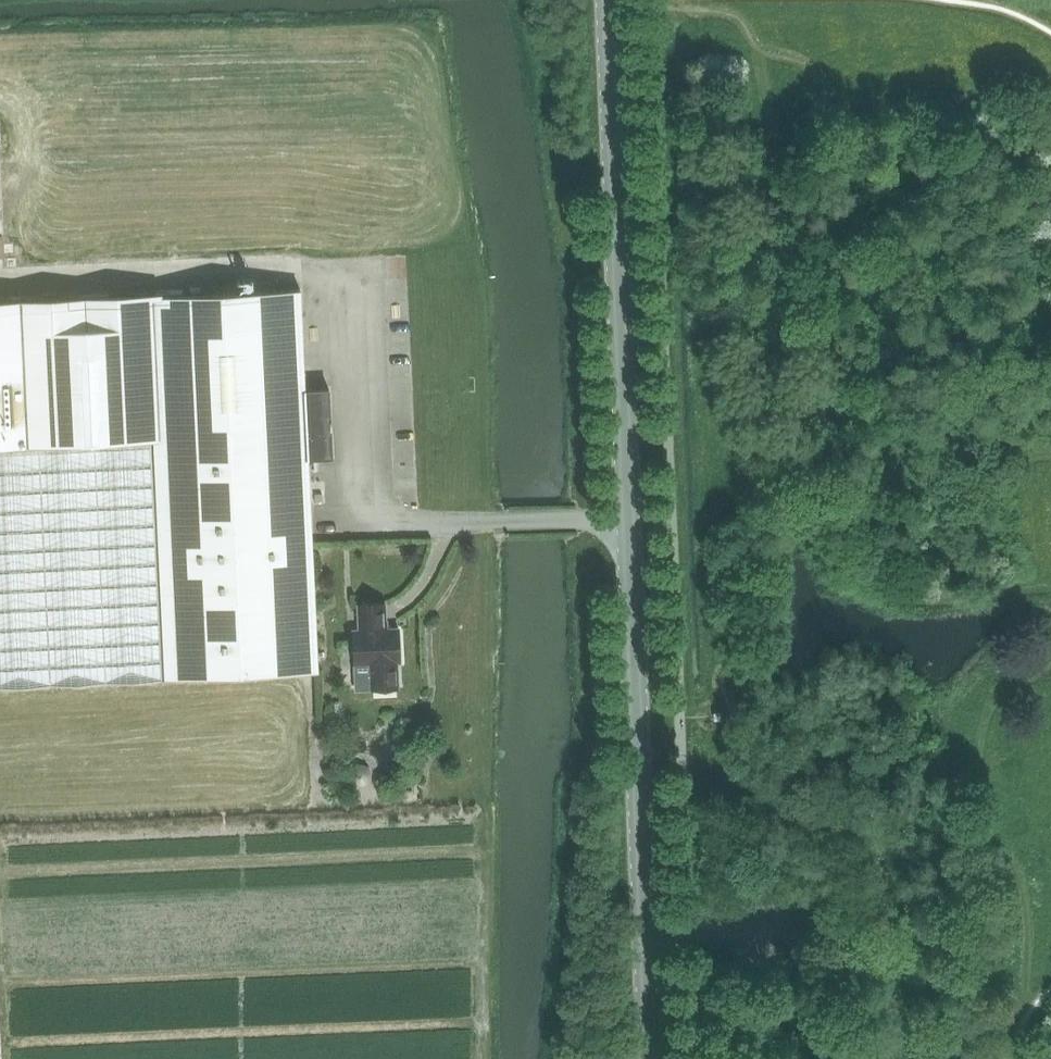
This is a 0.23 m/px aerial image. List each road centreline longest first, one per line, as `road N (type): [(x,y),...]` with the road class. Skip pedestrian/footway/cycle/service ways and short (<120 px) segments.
road 1 (unclassified): [(653,1058),(609,0)]

